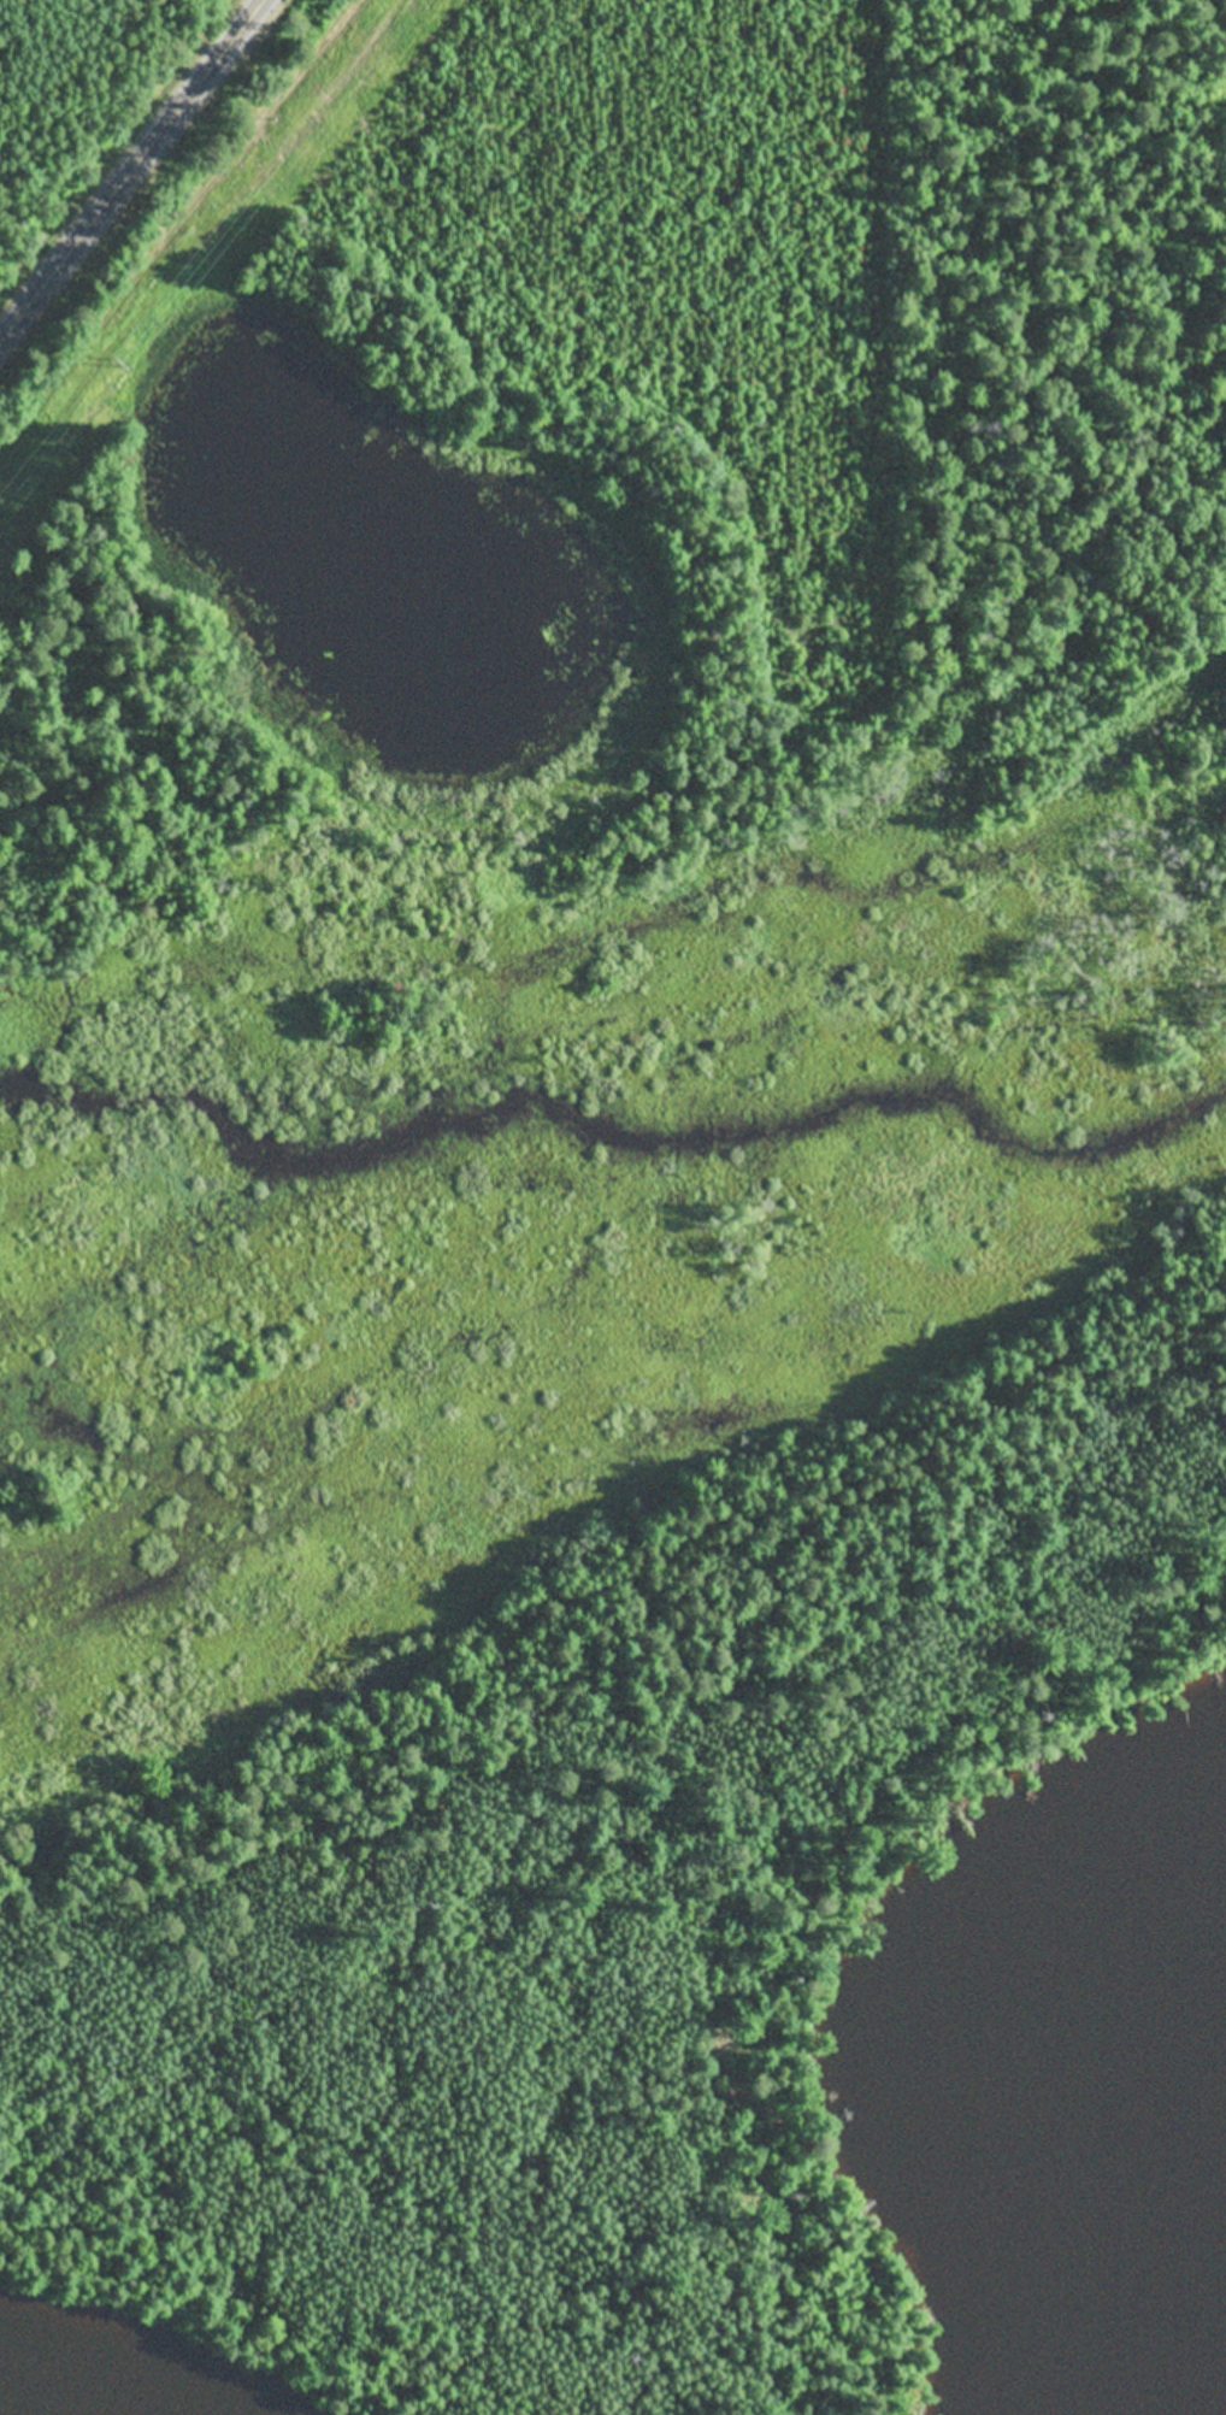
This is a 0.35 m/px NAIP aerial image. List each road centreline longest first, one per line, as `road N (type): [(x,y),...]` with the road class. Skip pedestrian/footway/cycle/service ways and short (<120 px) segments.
road 1 (tertiary): [(261,0),(0,337)]

